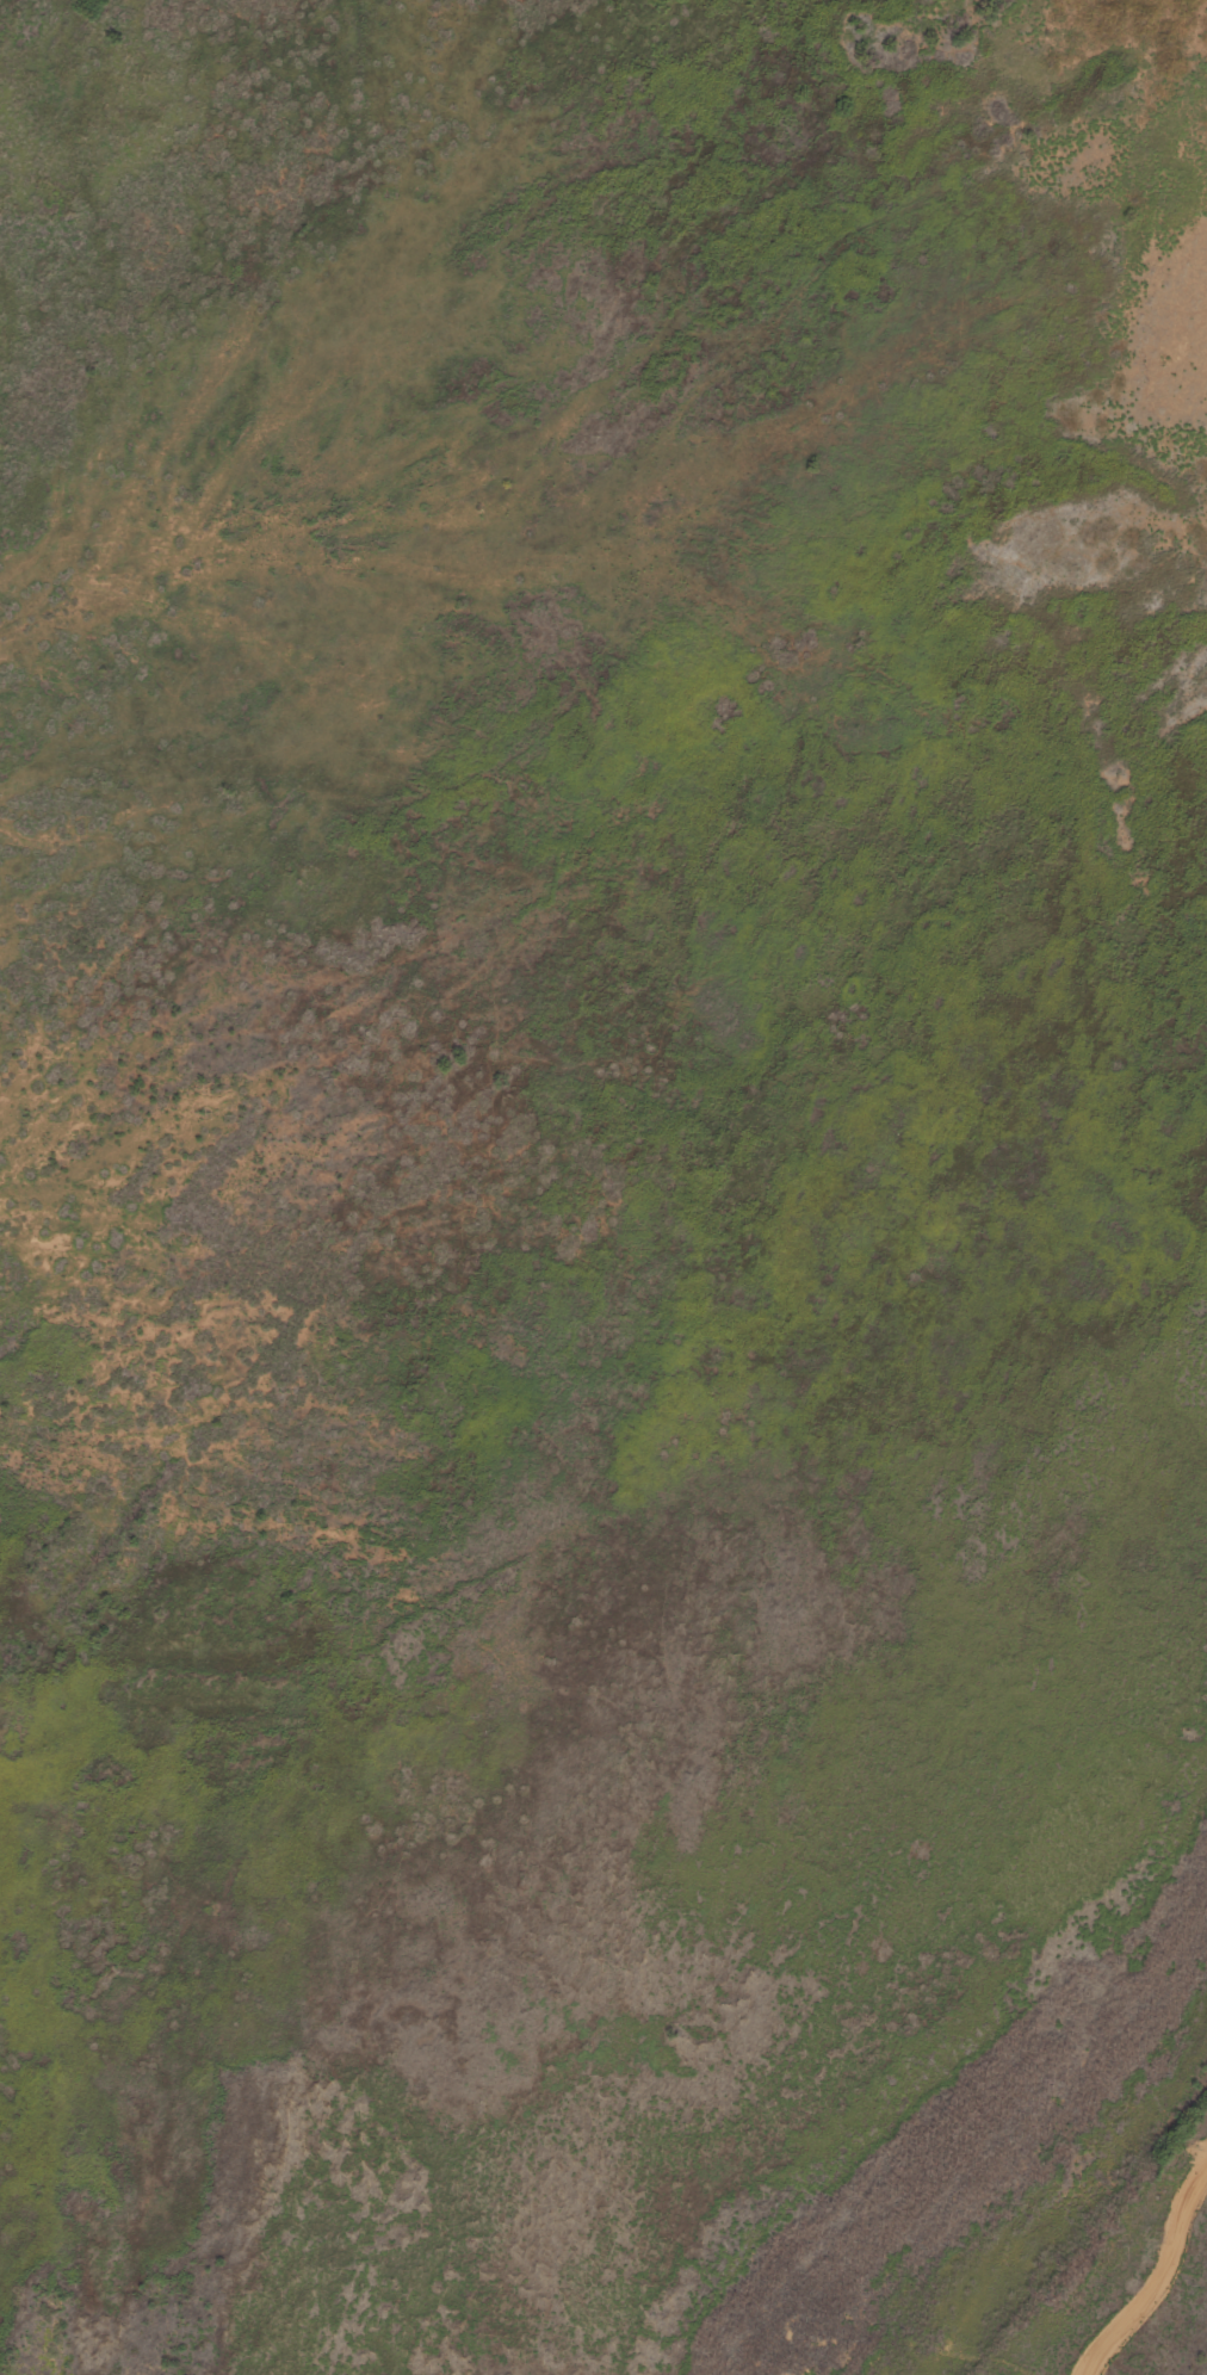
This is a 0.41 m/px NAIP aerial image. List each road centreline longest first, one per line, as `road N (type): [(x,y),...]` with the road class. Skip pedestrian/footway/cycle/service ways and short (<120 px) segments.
road 1 (track): [(1111,2374),(1186,2257),(1206,2189)]

